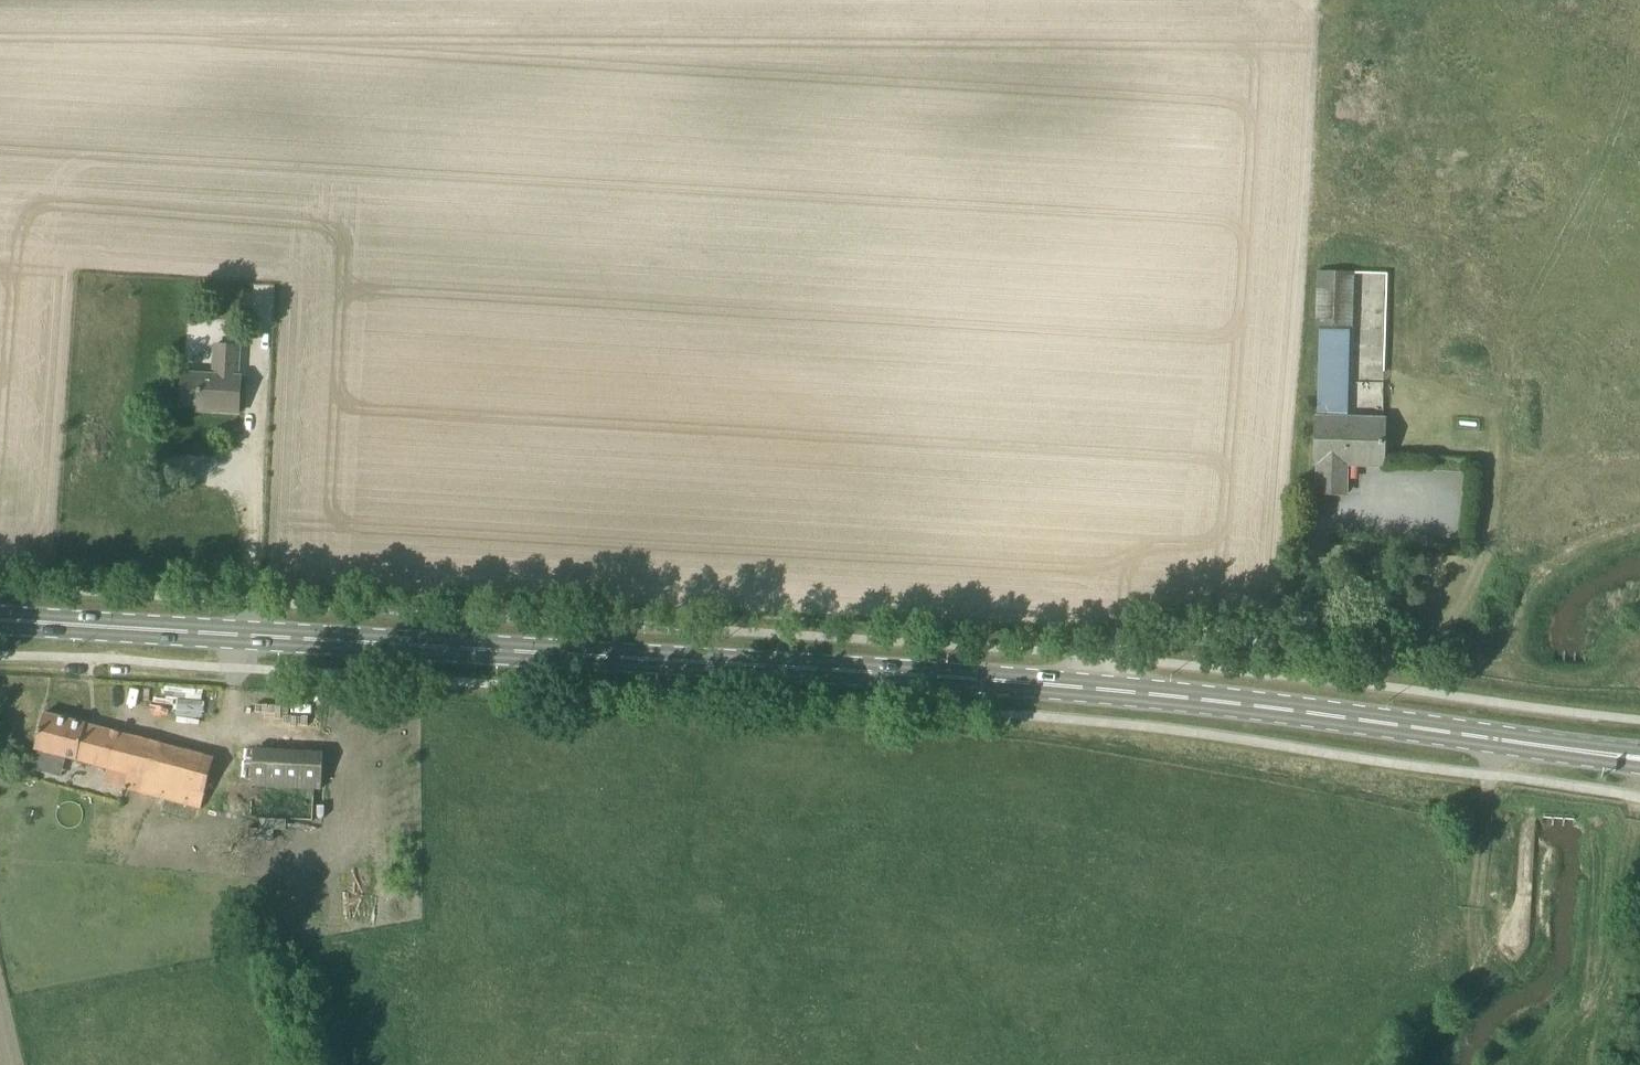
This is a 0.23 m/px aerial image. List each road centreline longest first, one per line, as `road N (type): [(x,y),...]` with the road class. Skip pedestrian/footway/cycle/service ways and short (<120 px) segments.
road 1 (primary): [(1639,755),(984,680),(0,621)]
road 2 (track): [(1291,639),(1392,647),(1440,634),(1481,588),(1494,537),(1501,414)]
road 3 (track): [(1494,737),(1473,904)]

